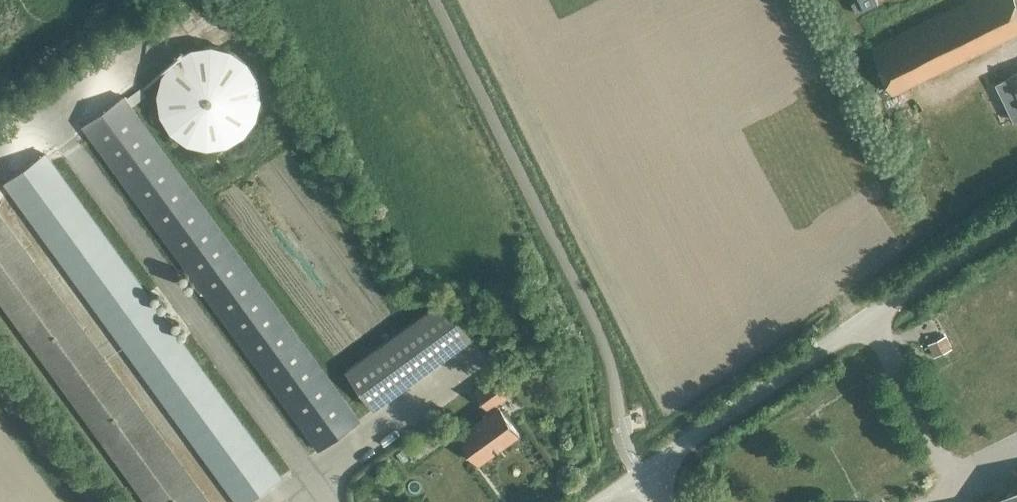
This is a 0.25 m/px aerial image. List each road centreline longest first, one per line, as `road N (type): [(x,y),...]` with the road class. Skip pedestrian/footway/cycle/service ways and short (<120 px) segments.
road 1 (unclassified): [(640,475),(1016,218)]

